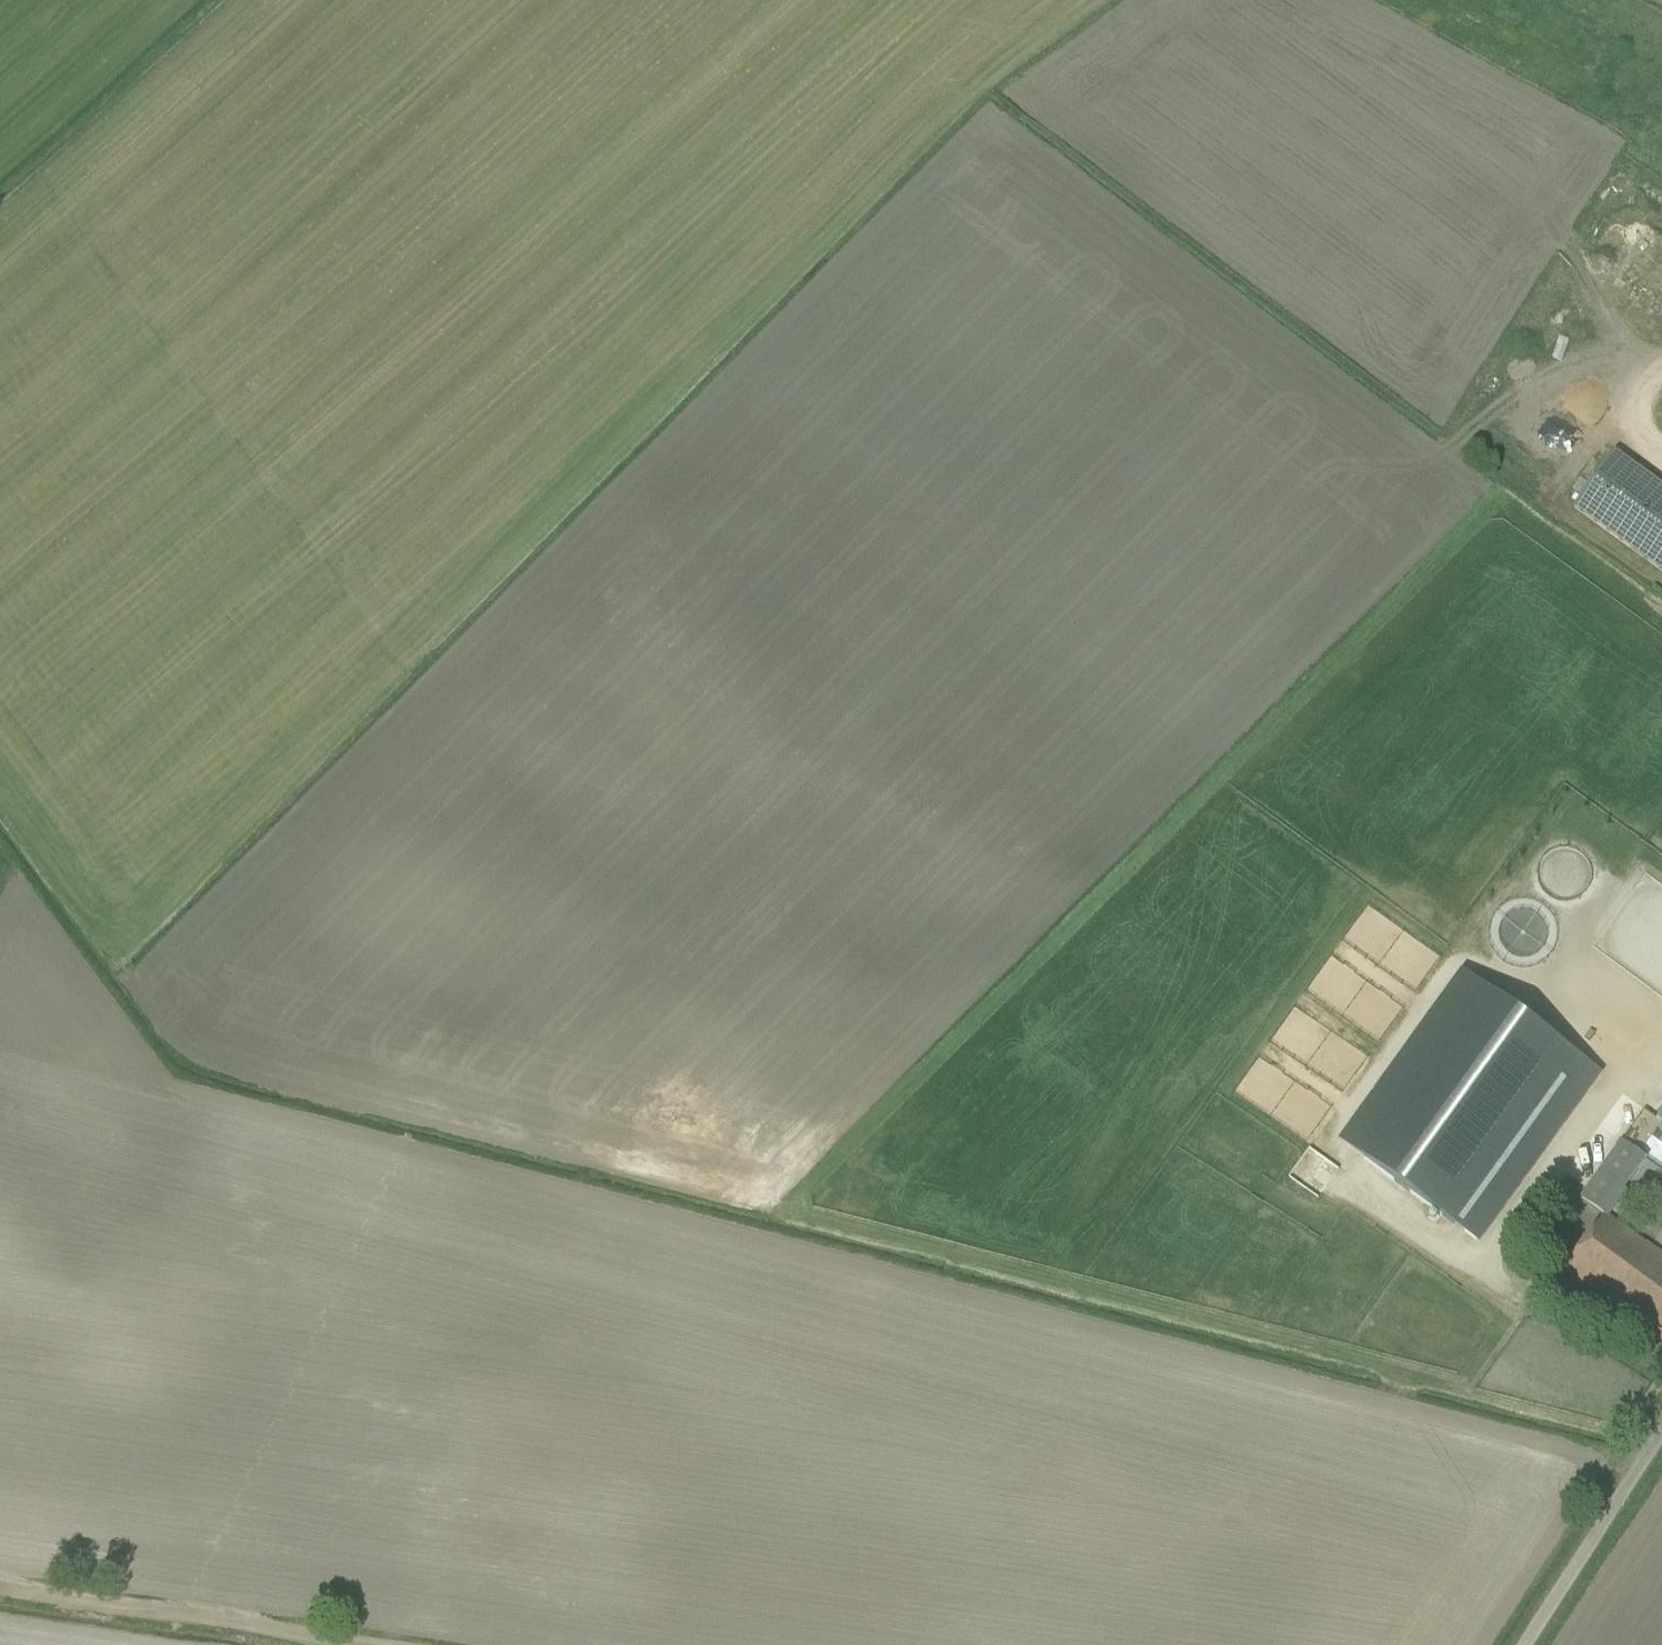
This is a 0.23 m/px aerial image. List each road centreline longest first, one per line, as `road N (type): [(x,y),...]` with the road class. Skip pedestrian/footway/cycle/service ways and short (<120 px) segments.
road 1 (track): [(0,1585),(370,1644)]
road 2 (unclassified): [(1524,1644),(1661,1430)]

